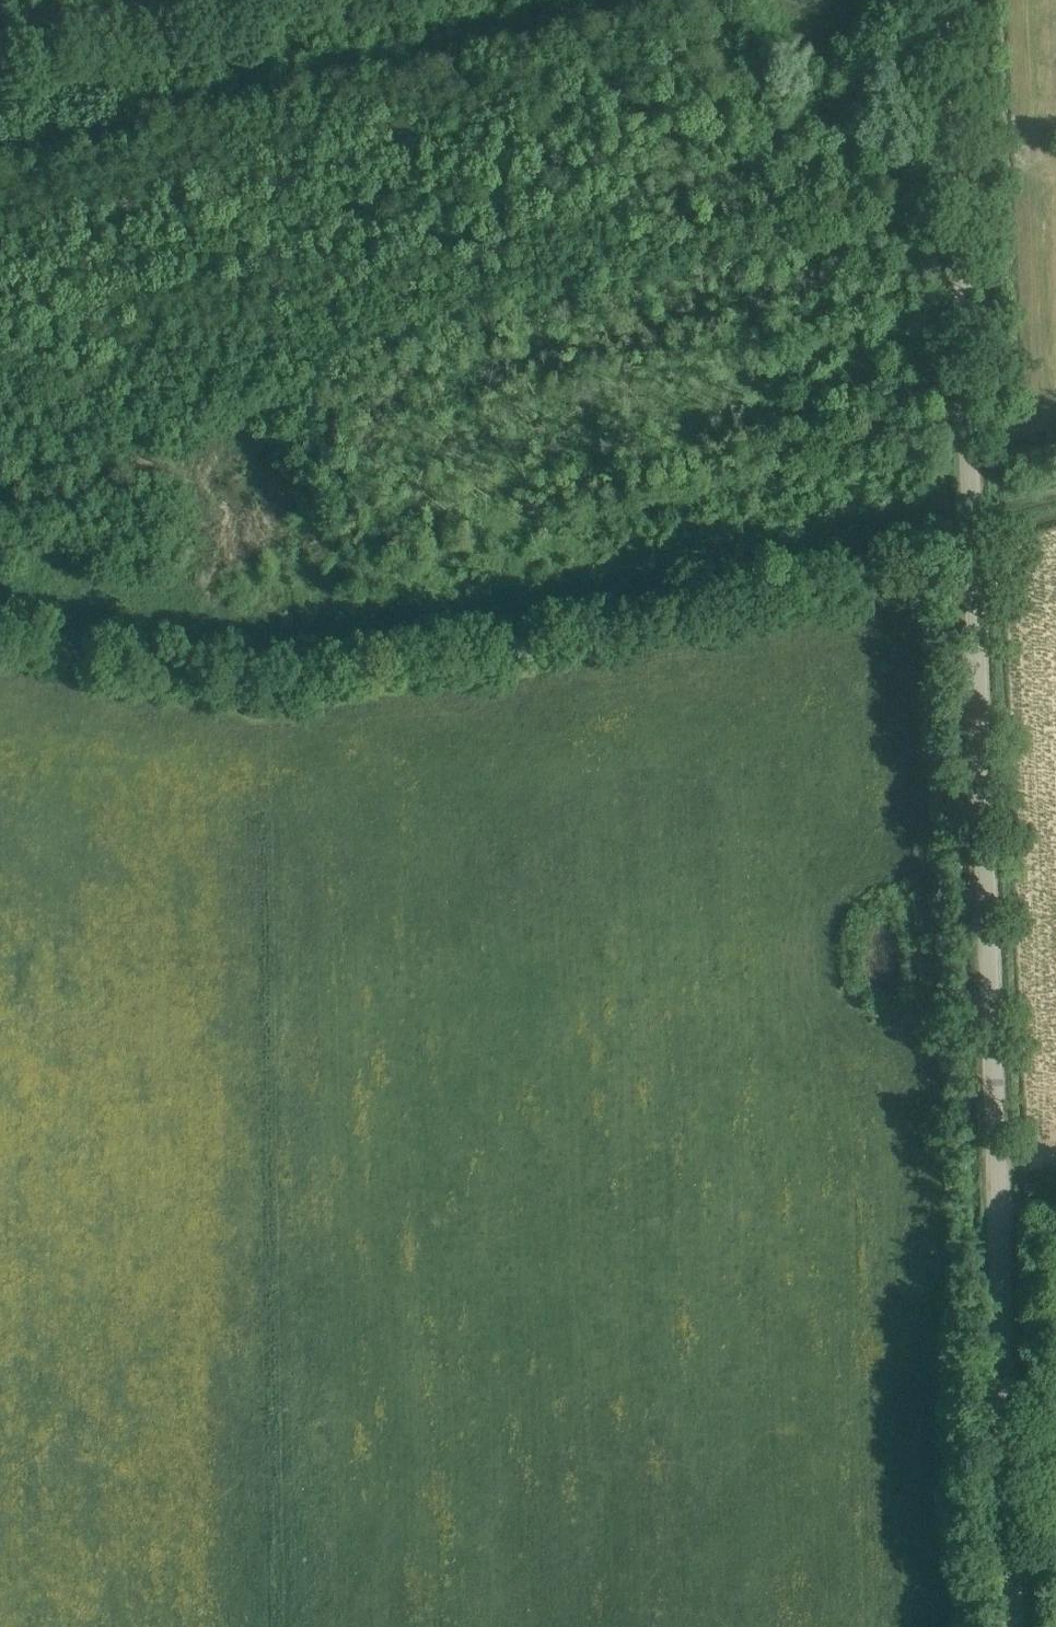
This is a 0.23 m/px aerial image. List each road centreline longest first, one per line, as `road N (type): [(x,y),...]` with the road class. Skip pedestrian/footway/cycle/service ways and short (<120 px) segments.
road 1 (unclassified): [(1008,1626),(960,0)]
road 2 (track): [(0,41),(217,0)]

